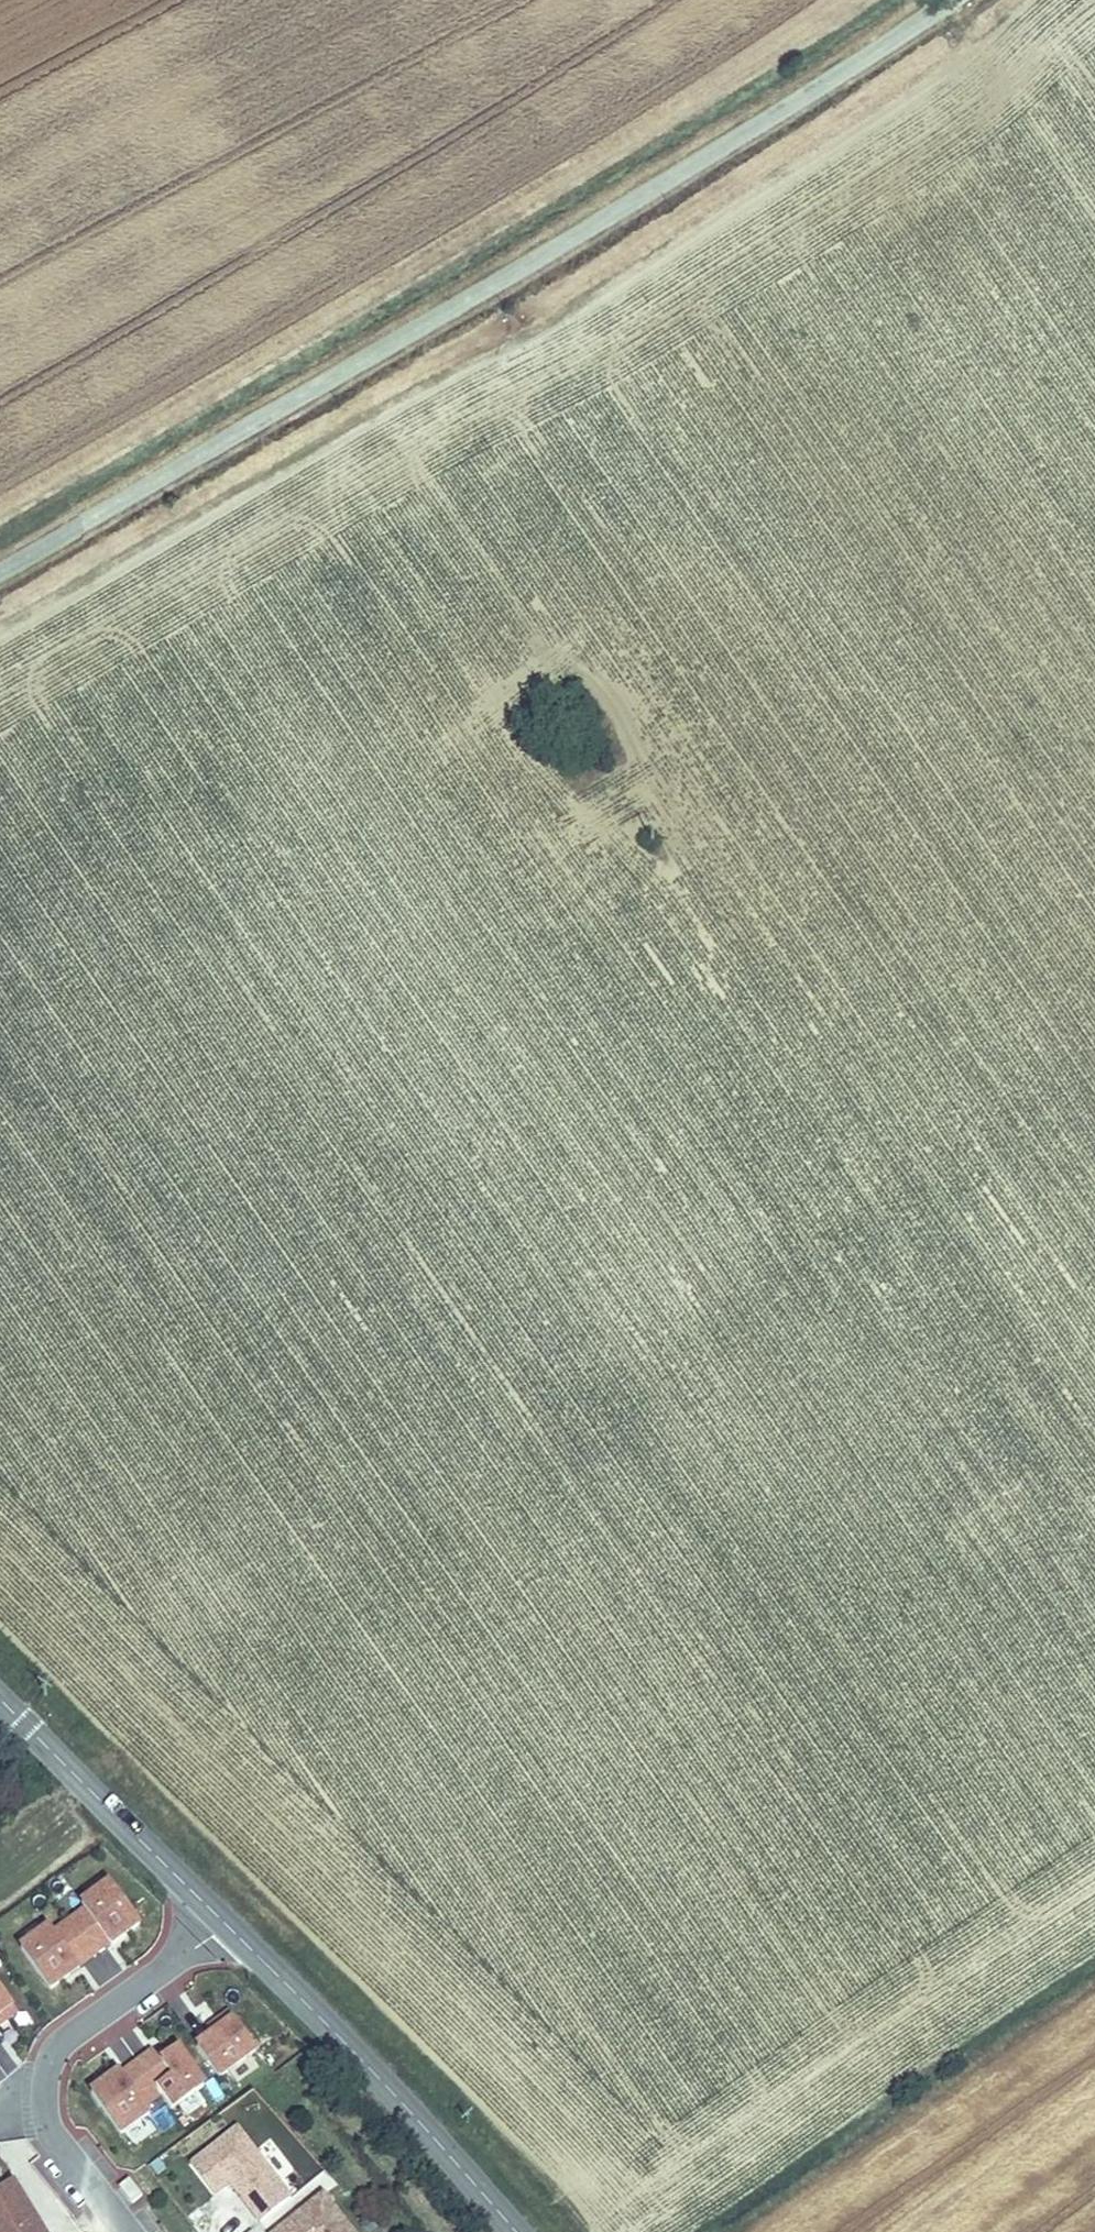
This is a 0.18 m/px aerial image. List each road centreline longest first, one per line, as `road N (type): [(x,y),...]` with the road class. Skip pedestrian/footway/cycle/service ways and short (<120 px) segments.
road 1 (residential): [(0,568),(660,182),(947,0)]
road 2 (tertiary): [(223,1926),(511,2231)]
road 3 (residential): [(223,1926),(66,2039),(48,2068),(42,2107),(51,2137),(125,2231)]
road 4 (tertiary): [(0,1698),(223,1926)]

